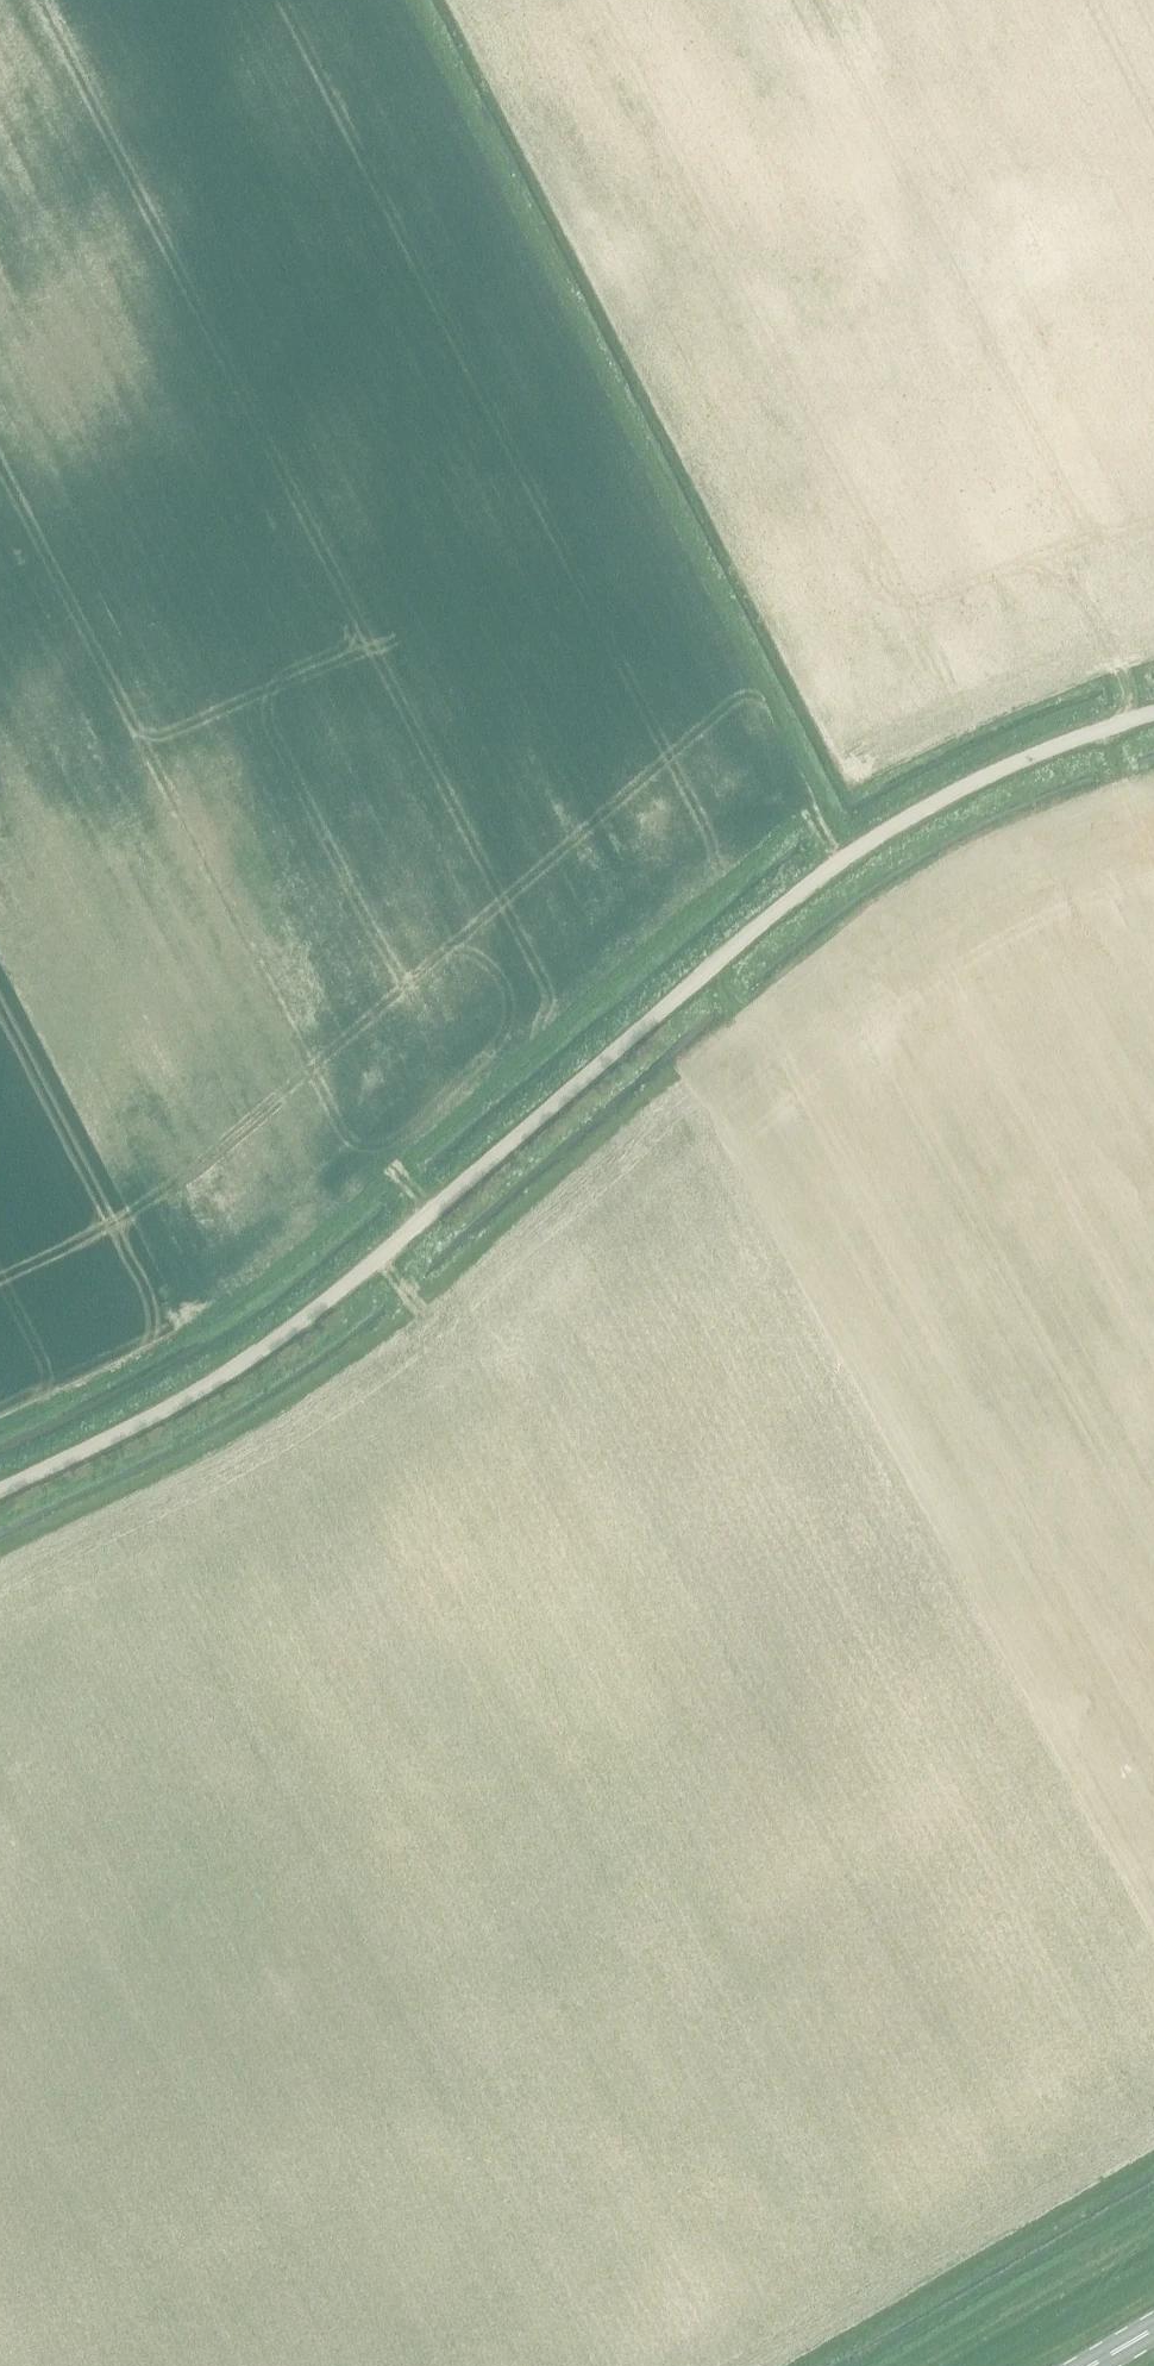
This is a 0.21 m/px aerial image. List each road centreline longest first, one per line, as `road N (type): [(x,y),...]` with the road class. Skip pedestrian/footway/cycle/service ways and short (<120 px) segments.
road 1 (unclassified): [(0,1485),(84,1445),(385,1239),(787,877),(1053,723),(1153,709)]

